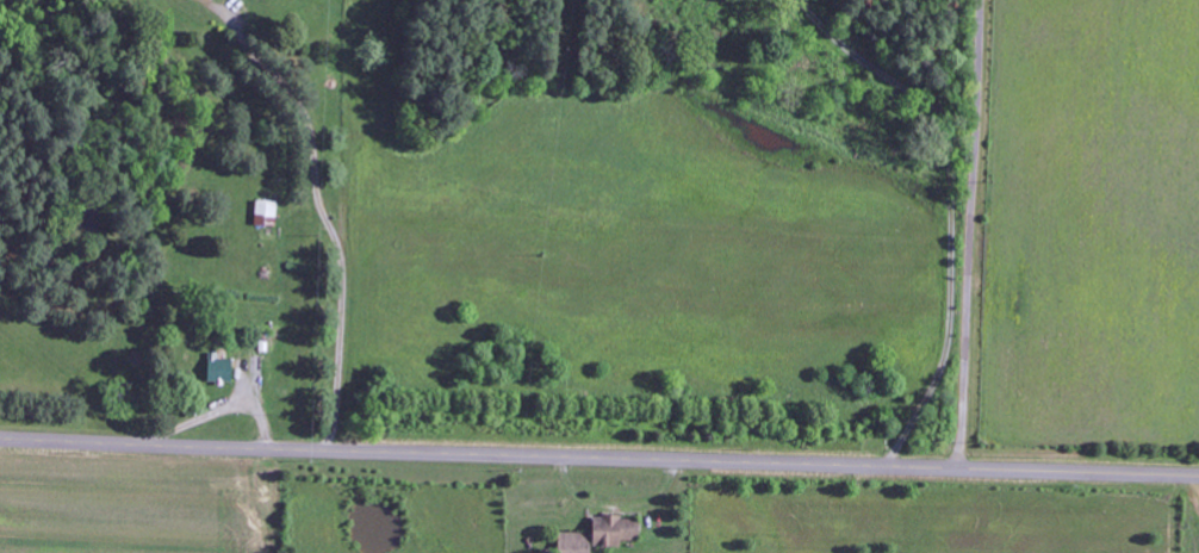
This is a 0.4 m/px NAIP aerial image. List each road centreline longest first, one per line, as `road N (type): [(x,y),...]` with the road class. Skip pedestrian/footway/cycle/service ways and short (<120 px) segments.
road 1 (tertiary): [(1198,476),(0,440)]
road 2 (residential): [(961,470),(981,0)]
road 3 (residential): [(274,0),(266,203),(195,447)]
road 4 (residential): [(963,38),(939,86),(945,470)]

